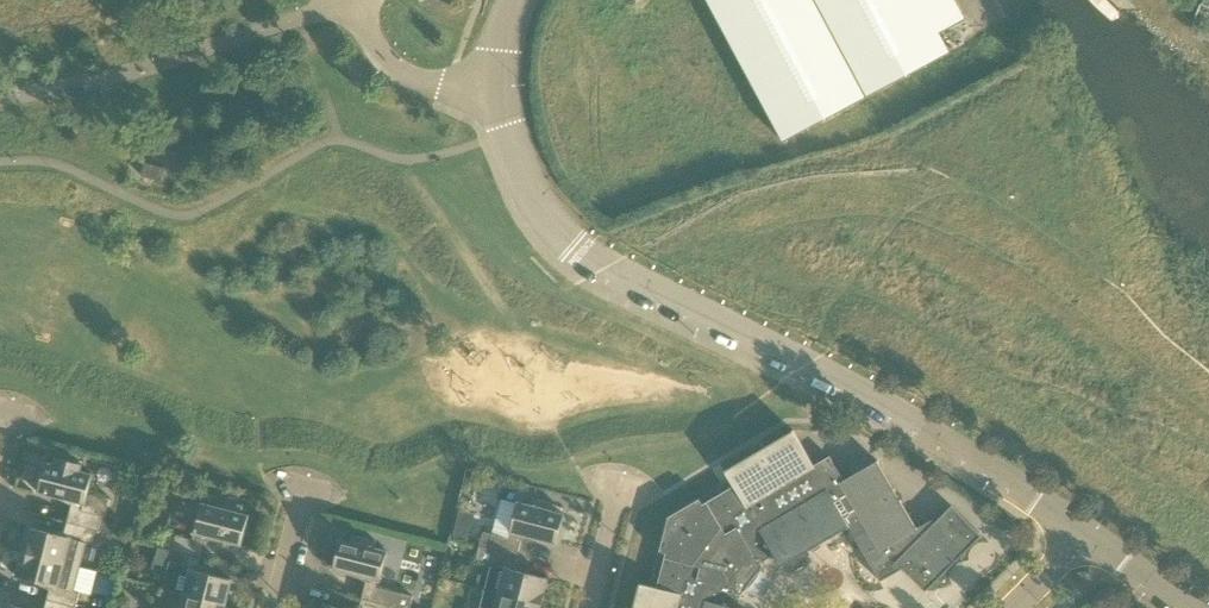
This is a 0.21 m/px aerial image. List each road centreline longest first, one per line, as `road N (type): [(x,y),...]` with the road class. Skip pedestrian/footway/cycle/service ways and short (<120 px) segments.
road 1 (residential): [(1087,534),(842,387),(628,288),(558,239),(519,186),(497,95)]
road 2 (residential): [(0,100),(164,64),(351,2)]
road 3 (residential): [(497,95),(404,74),(351,2)]

